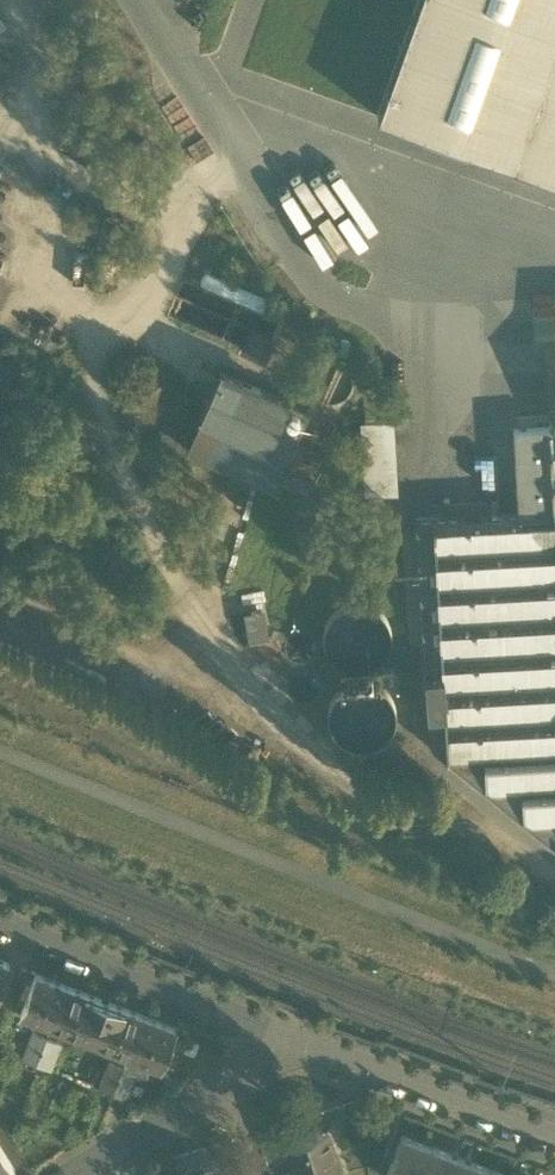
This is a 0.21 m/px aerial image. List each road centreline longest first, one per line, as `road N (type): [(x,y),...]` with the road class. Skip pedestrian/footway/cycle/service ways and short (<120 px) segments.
road 1 (residential): [(0,928),(301,1050)]
road 2 (residential): [(301,1050),(554,1144)]
road 3 (residential): [(77,1174),(301,1050)]

